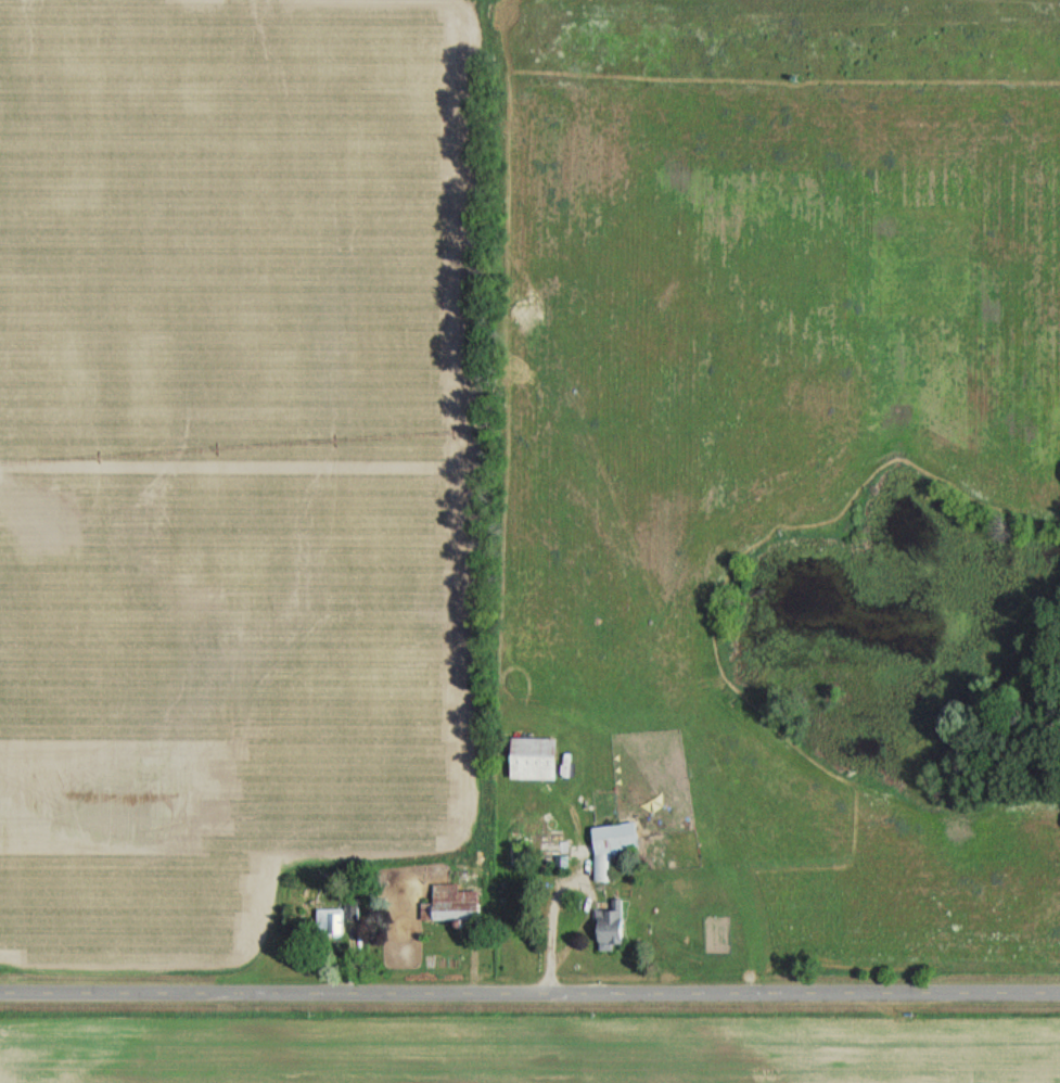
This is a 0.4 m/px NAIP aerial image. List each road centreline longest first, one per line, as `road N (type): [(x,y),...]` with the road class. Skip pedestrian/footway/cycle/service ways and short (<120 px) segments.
road 1 (residential): [(0,993),(1059,991)]

